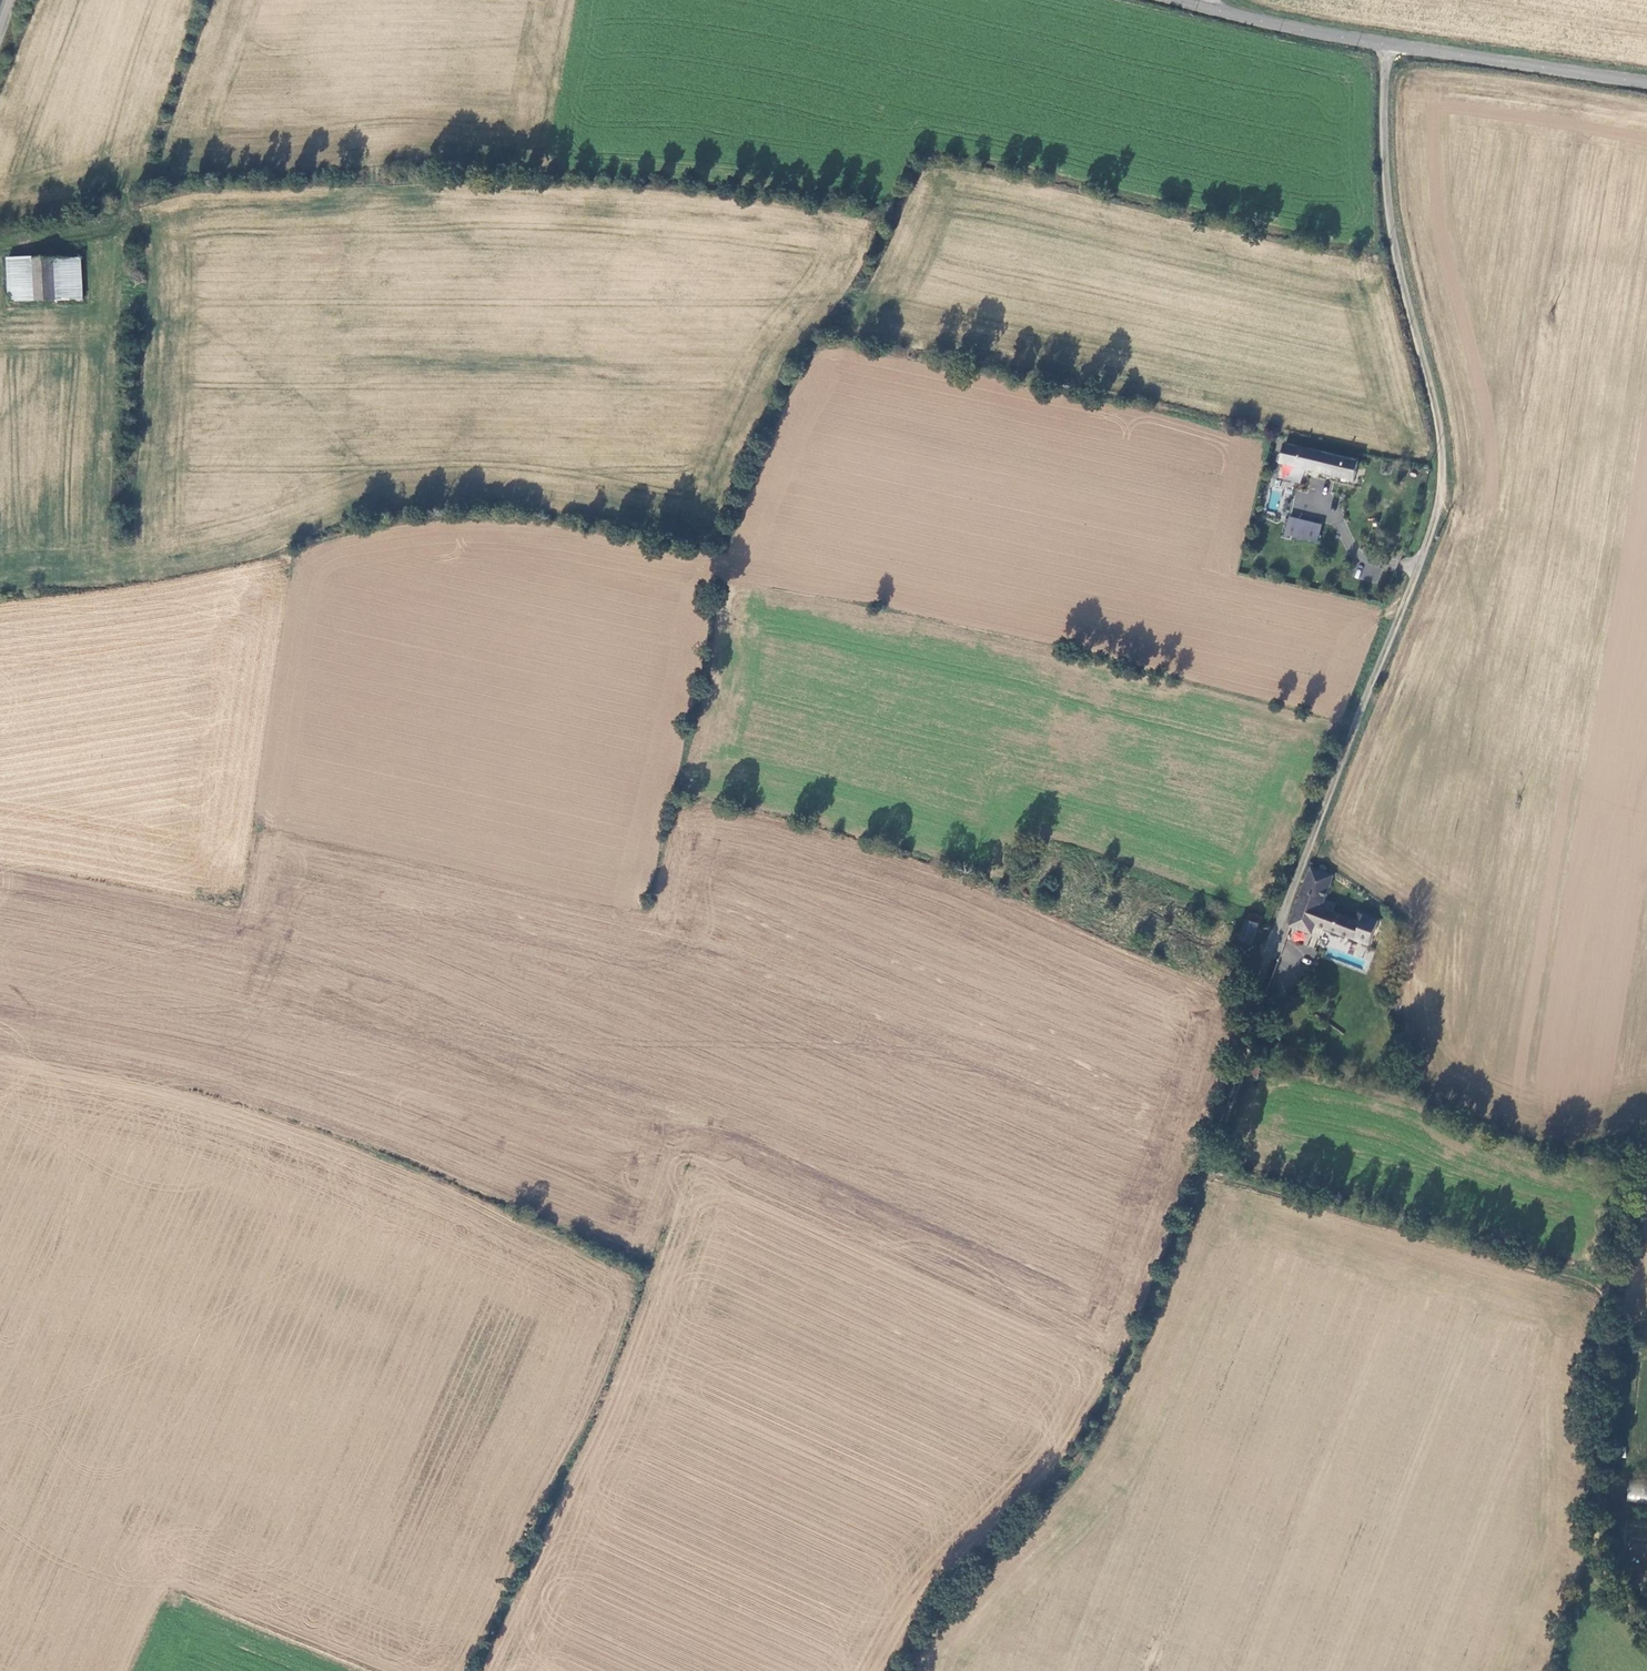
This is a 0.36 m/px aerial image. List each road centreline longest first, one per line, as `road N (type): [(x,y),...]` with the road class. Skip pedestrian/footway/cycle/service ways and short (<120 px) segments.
road 1 (tertiary): [(1191,4),(1302,30),(1646,83)]
road 2 (track): [(1207,1176),(1260,985)]

